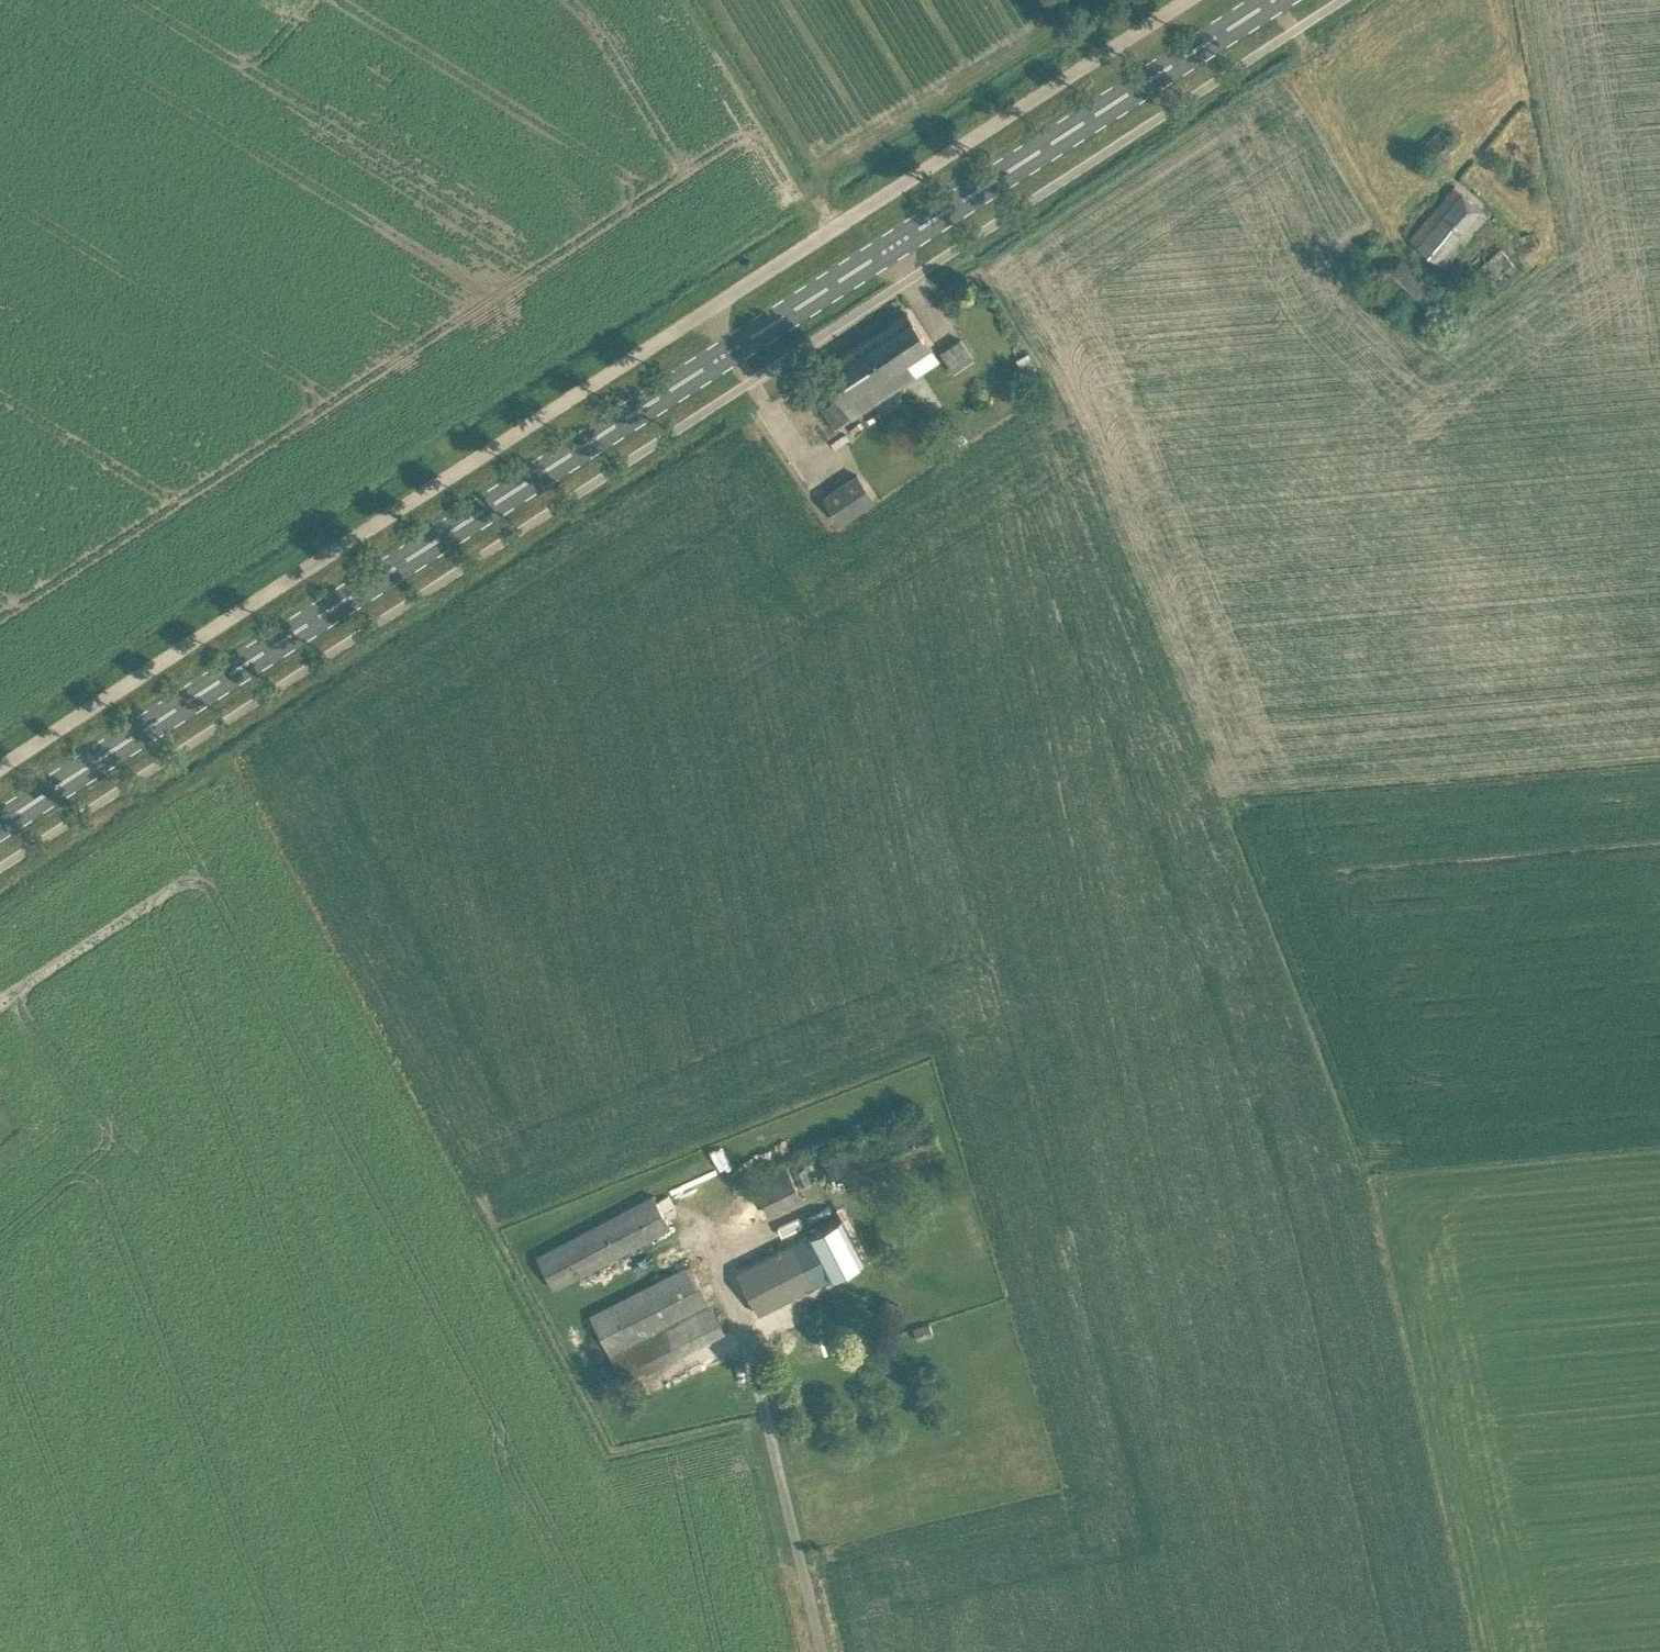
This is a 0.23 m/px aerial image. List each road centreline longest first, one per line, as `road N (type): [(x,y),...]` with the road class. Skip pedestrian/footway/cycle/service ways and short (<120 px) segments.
road 1 (primary): [(0,826),(1273,0)]
road 2 (unclassified): [(0,765),(1187,0)]

